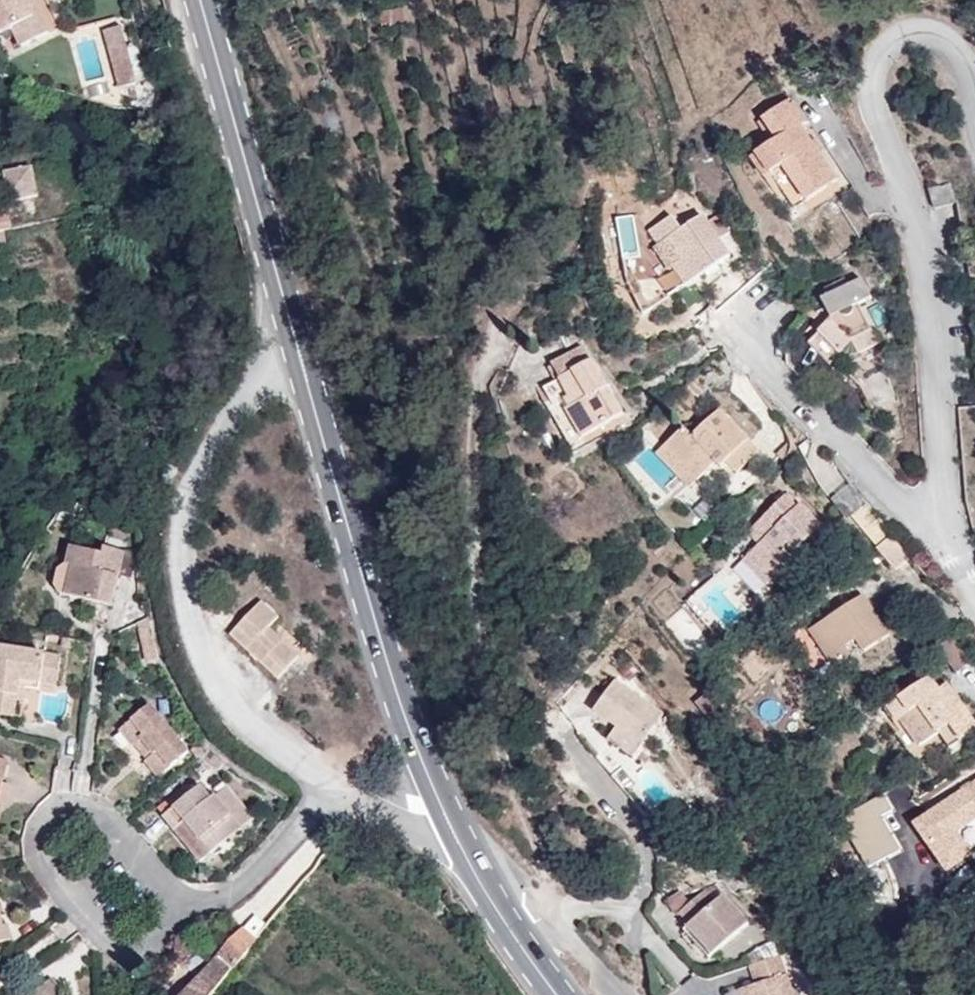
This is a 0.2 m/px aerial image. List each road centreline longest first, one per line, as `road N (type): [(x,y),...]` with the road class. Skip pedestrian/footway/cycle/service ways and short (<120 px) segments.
road 1 (residential): [(974,593),(946,517),(929,284),(908,186),(876,90),(877,60),(894,42),(929,37),(960,51),(974,93)]
road 2 (residential): [(300,360),(265,375),(207,440),(178,511),(177,563),(211,686),(243,724),(331,788)]
road 3 (primary): [(300,360),(406,724),(458,843)]
road 4 (residential): [(180,898),(91,810),(67,809),(50,821),(41,846),(52,874),(112,944),(145,947),(176,915)]
road 5 (primary): [(196,0),(300,360)]
road 6 (residential): [(331,788),(232,892),(180,898)]
road 7 (residential): [(331,788),(458,843)]

